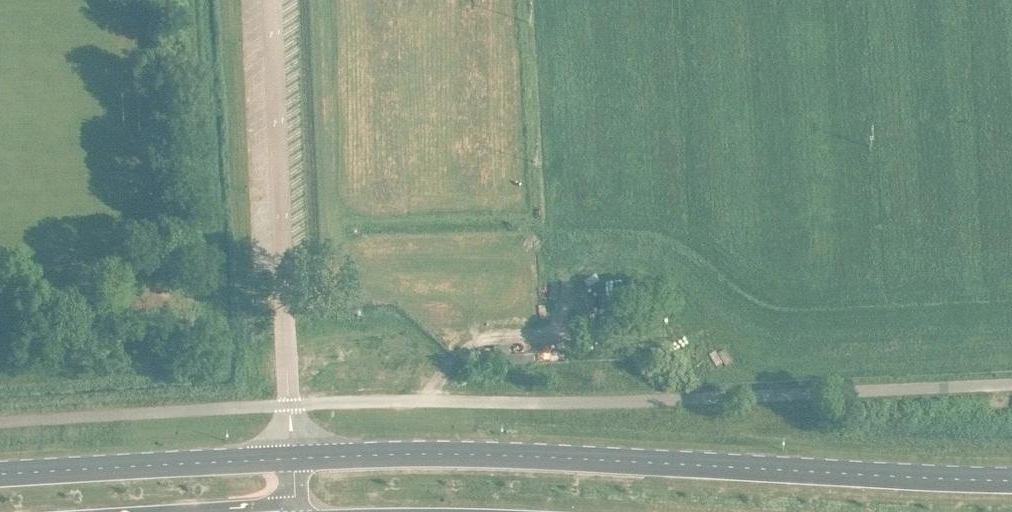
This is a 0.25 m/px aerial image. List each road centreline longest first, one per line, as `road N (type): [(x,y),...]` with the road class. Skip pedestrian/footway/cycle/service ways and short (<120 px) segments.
road 1 (secondary): [(1011,473),(501,452),(0,474)]

